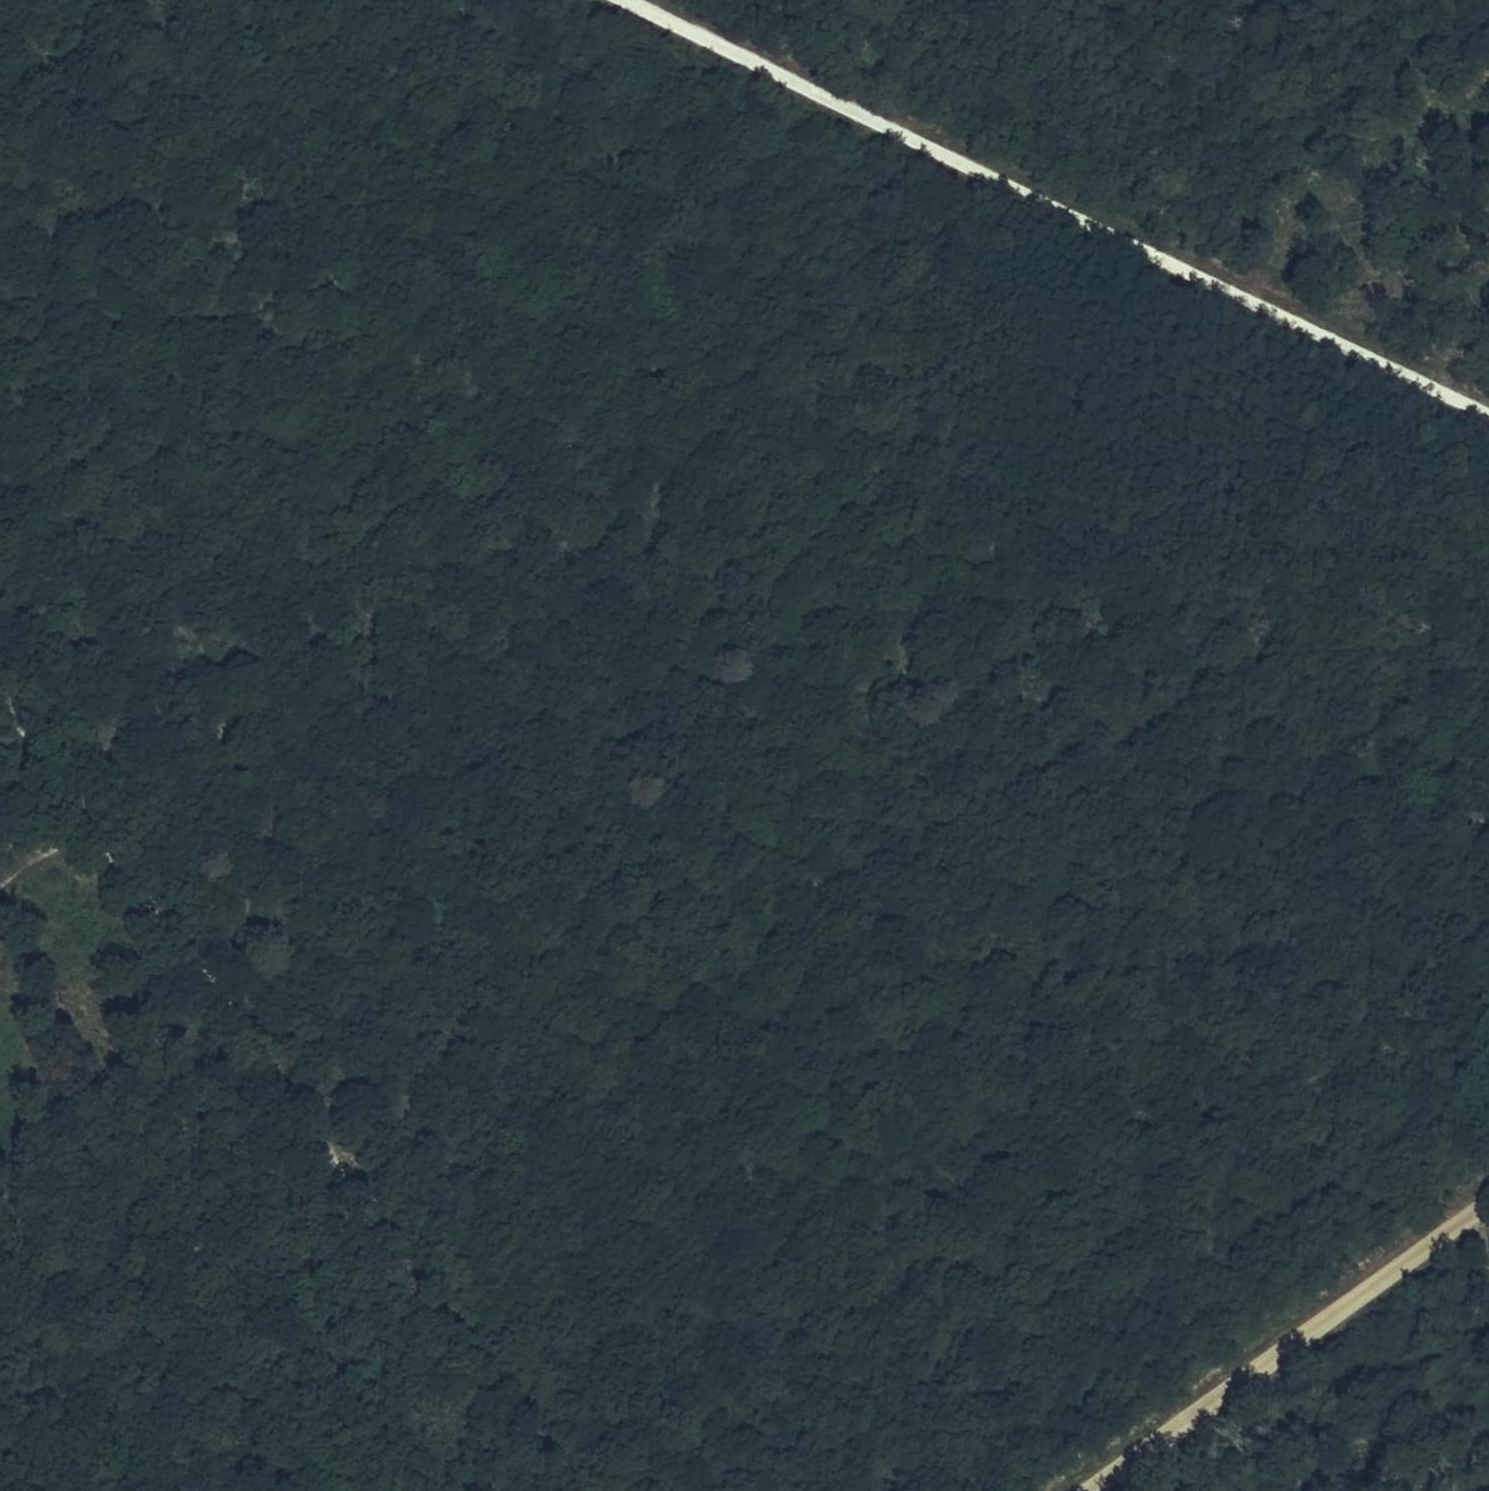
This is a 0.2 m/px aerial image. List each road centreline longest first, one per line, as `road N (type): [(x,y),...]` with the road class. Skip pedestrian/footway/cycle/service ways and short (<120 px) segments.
road 1 (track): [(1488,415),(633,0)]
road 2 (track): [(1488,1197),(1088,1490)]

